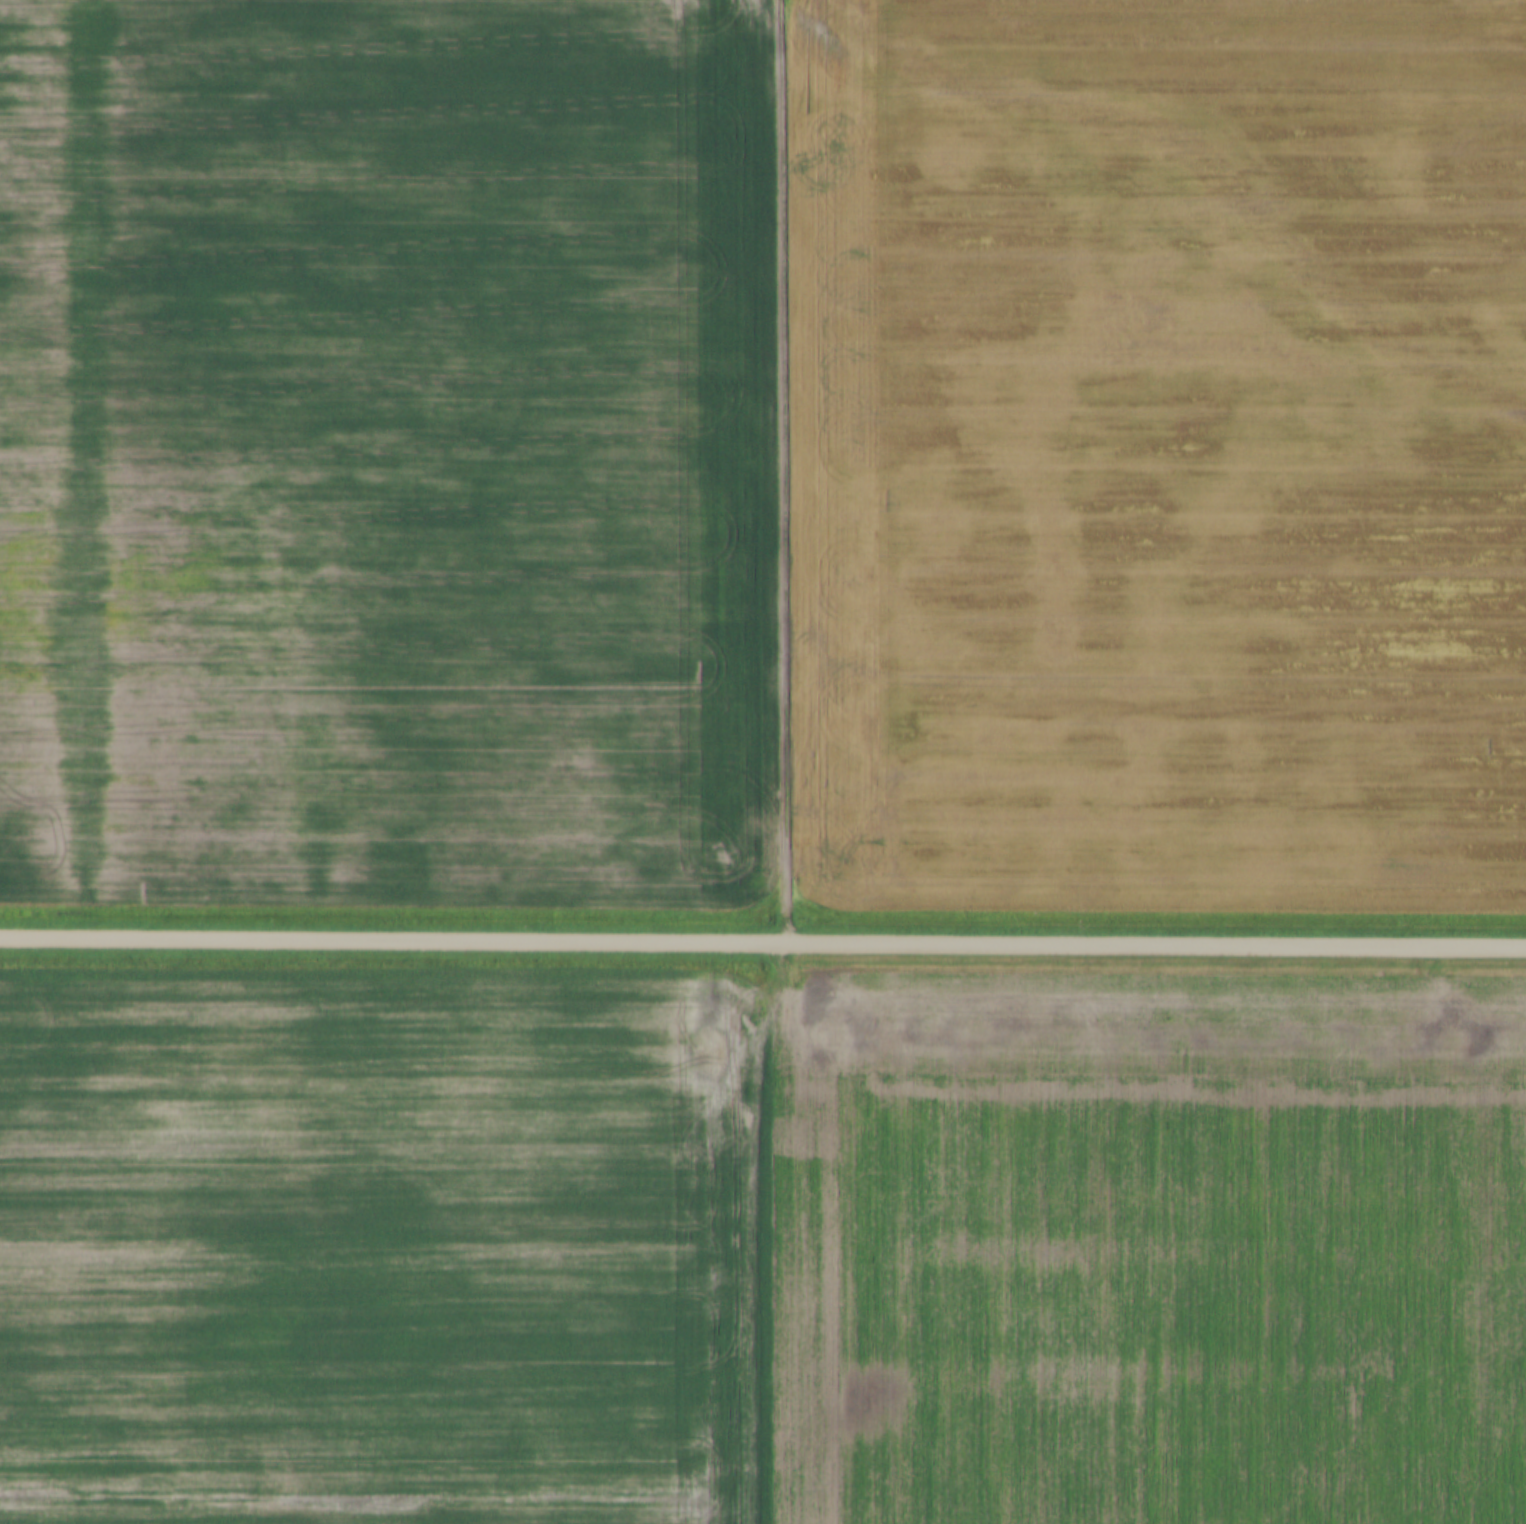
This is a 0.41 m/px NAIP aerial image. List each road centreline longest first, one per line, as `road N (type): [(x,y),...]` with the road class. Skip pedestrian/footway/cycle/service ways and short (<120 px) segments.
road 1 (tertiary): [(0,941),(1525,950)]
road 2 (track): [(778,0),(782,944)]

